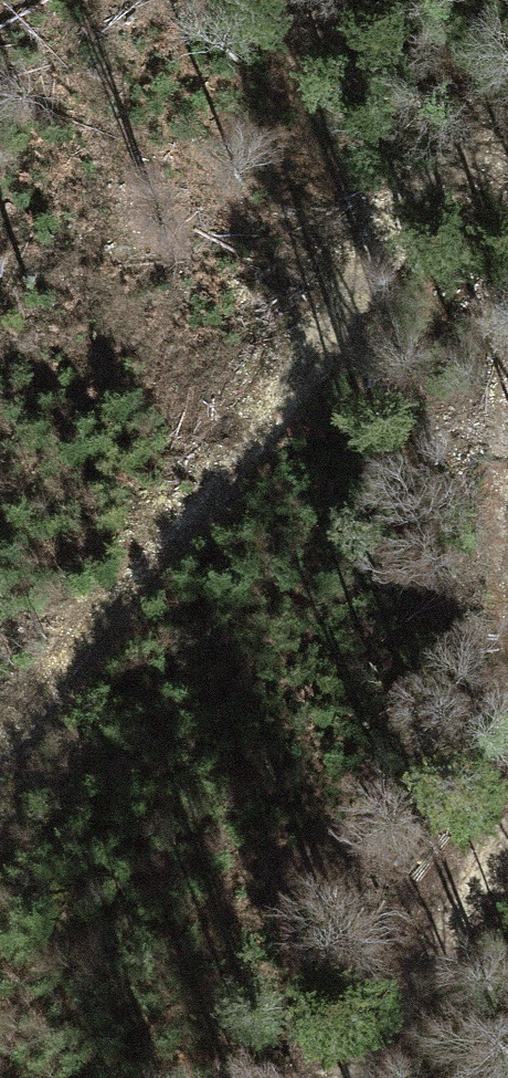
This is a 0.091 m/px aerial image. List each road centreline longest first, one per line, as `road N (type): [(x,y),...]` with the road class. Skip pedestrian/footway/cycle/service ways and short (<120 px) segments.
road 1 (track): [(0,747),(73,666),(403,235),(507,164)]
road 2 (track): [(489,908),(500,170)]
road 3 (track): [(371,1077),(507,873)]

